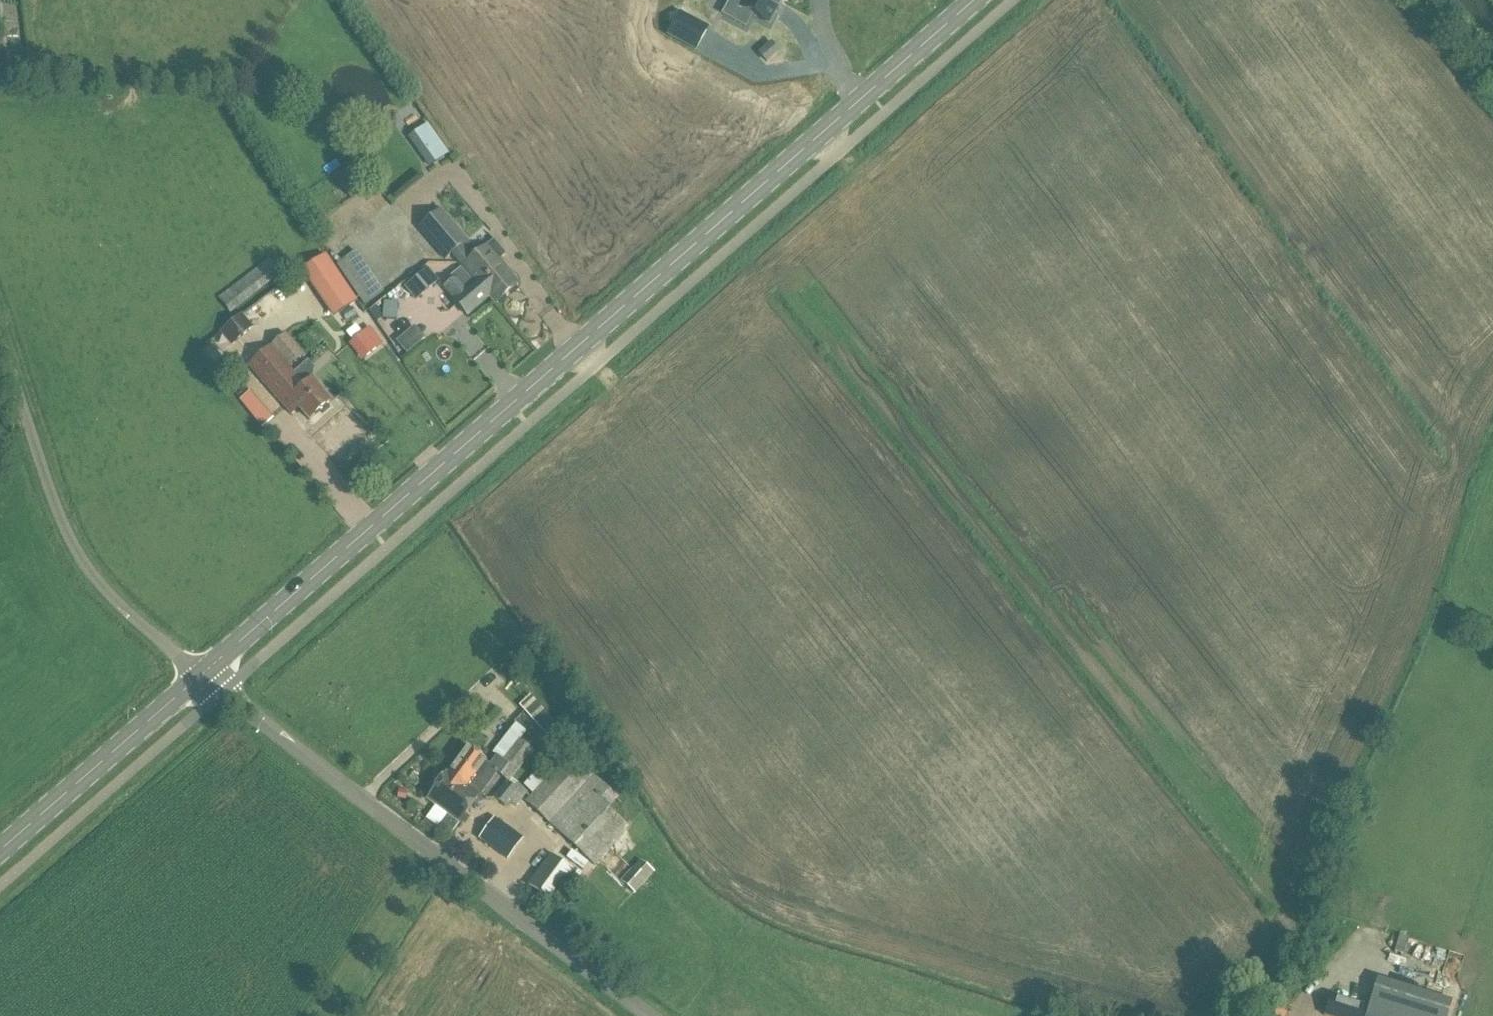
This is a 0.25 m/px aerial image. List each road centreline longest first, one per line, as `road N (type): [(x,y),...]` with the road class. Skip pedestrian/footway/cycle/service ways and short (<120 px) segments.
road 1 (tertiary): [(203,675),(974,0)]
road 2 (unclassified): [(203,675),(651,1015)]
road 3 (tertiary): [(0,852),(203,675)]

